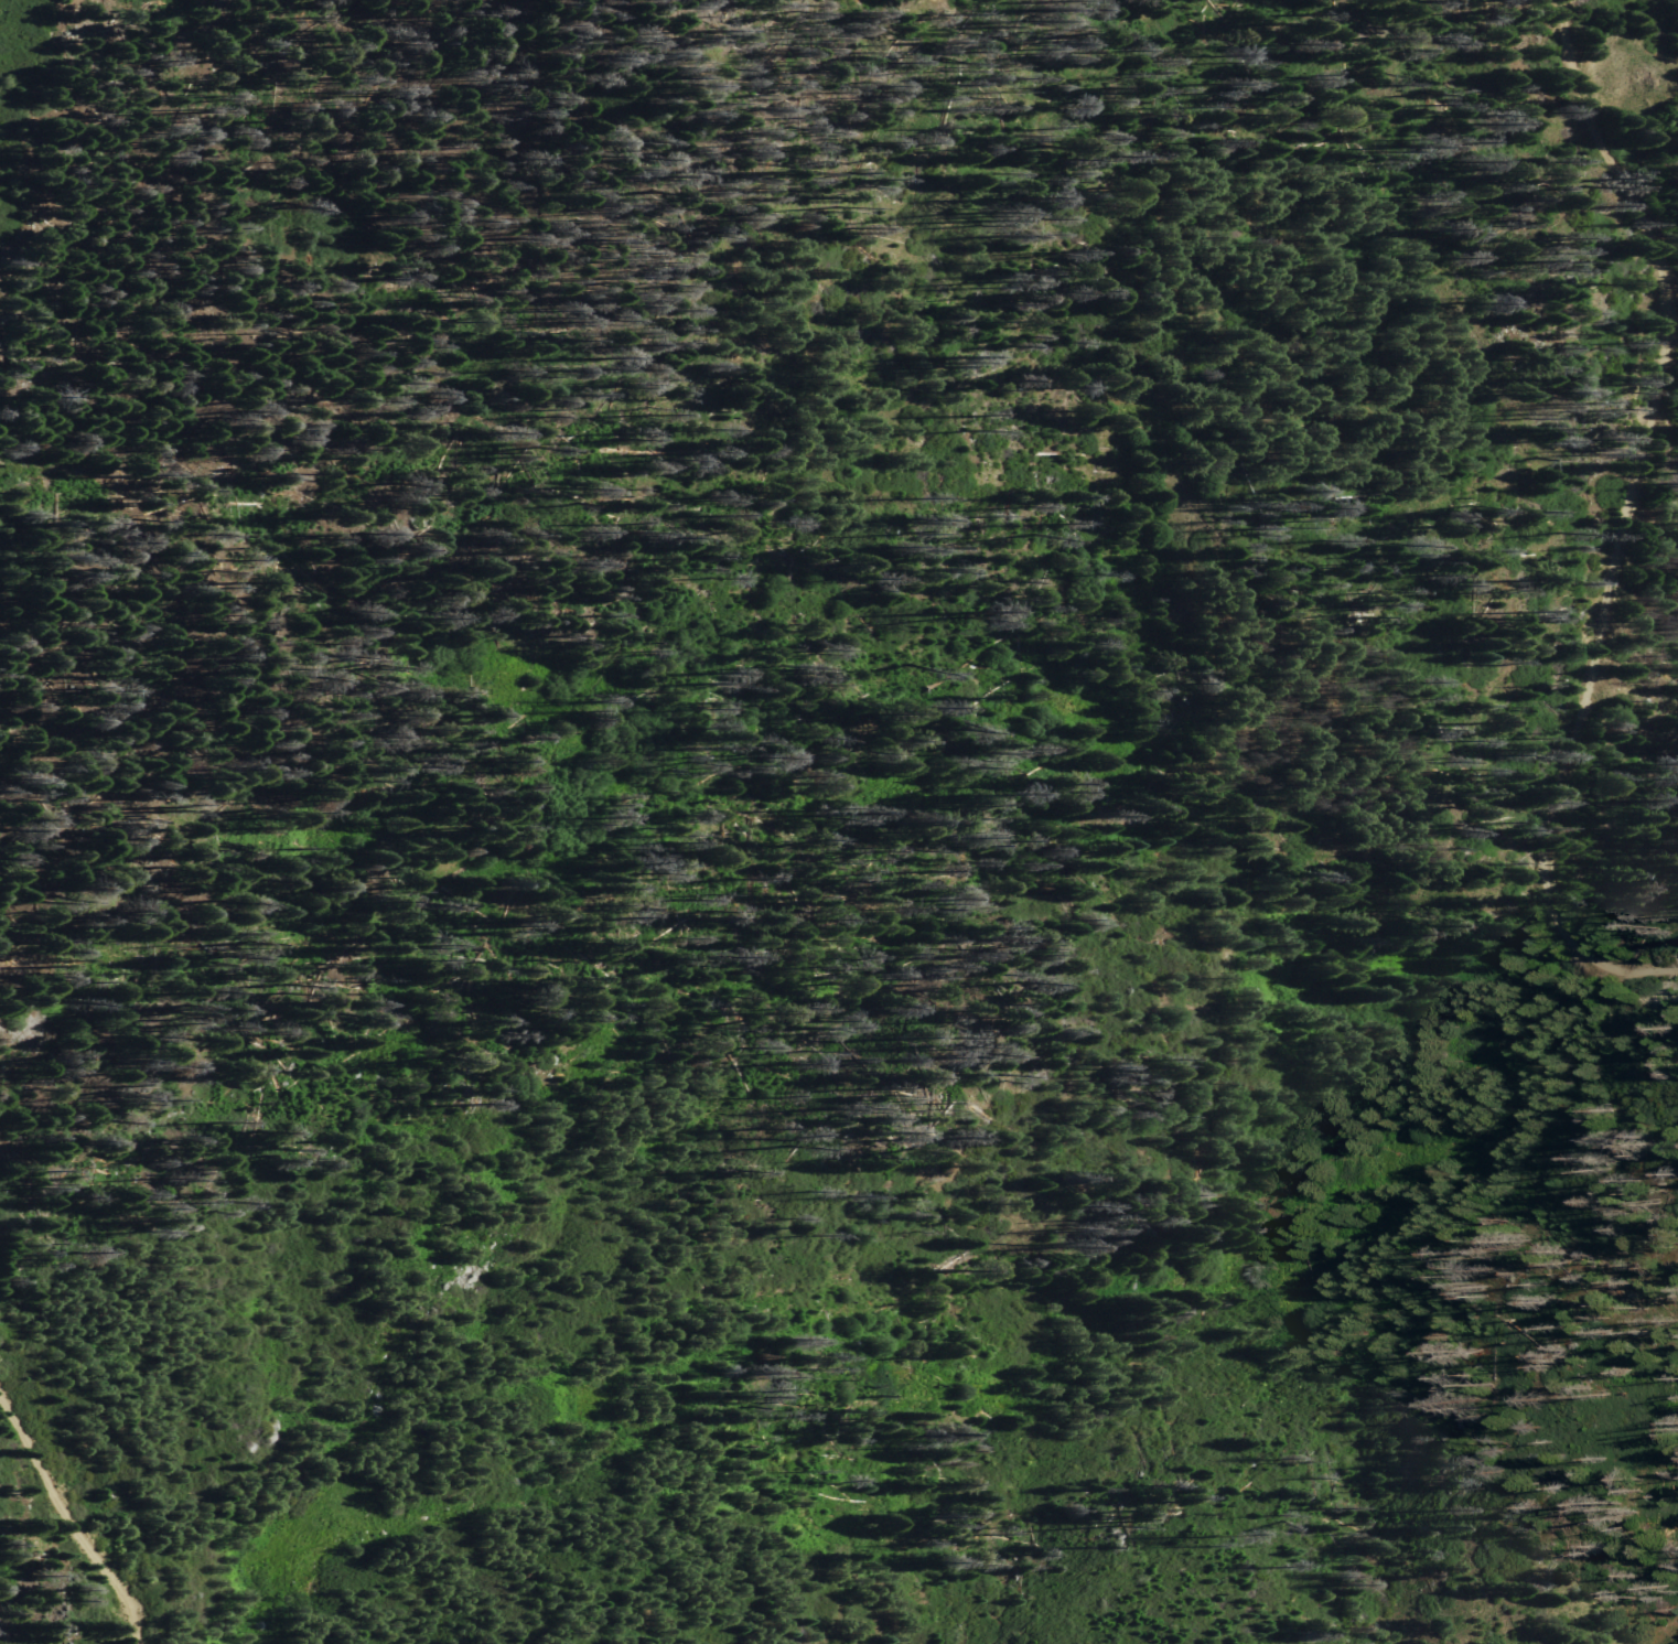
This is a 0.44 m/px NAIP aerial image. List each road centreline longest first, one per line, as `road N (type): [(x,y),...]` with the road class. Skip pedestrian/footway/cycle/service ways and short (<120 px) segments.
road 1 (track): [(1567,0),(1584,140),(1636,219),(1661,326),(1648,420),(1602,560),(1590,676),(1547,814),(1543,906),(1584,960),(1648,978),(1677,974)]
road 2 (track): [(129,1643),(118,1595),(72,1538),(0,1393)]

